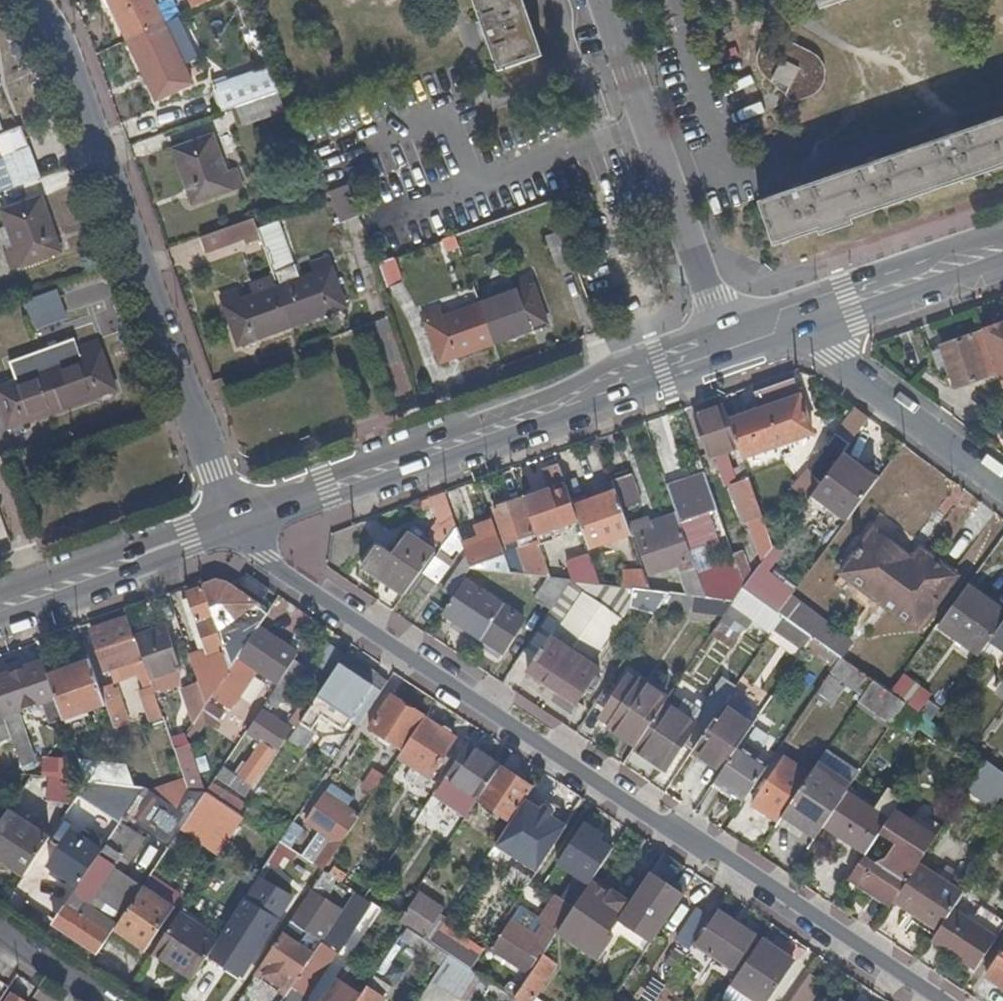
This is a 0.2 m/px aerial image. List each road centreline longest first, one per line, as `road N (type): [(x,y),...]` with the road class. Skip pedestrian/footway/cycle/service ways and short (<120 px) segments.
road 1 (residential): [(932,1000),(332,604),(238,517)]
road 2 (residential): [(238,517),(213,470),(63,44),(32,0)]
road 3 (tertiary): [(238,517),(728,348)]
road 4 (residential): [(602,0),(728,348)]
road 5 (tertiary): [(0,608),(238,517)]
road 6 (residential): [(803,323),(1002,479)]
road 7 (tertiary): [(803,323),(1002,254)]

